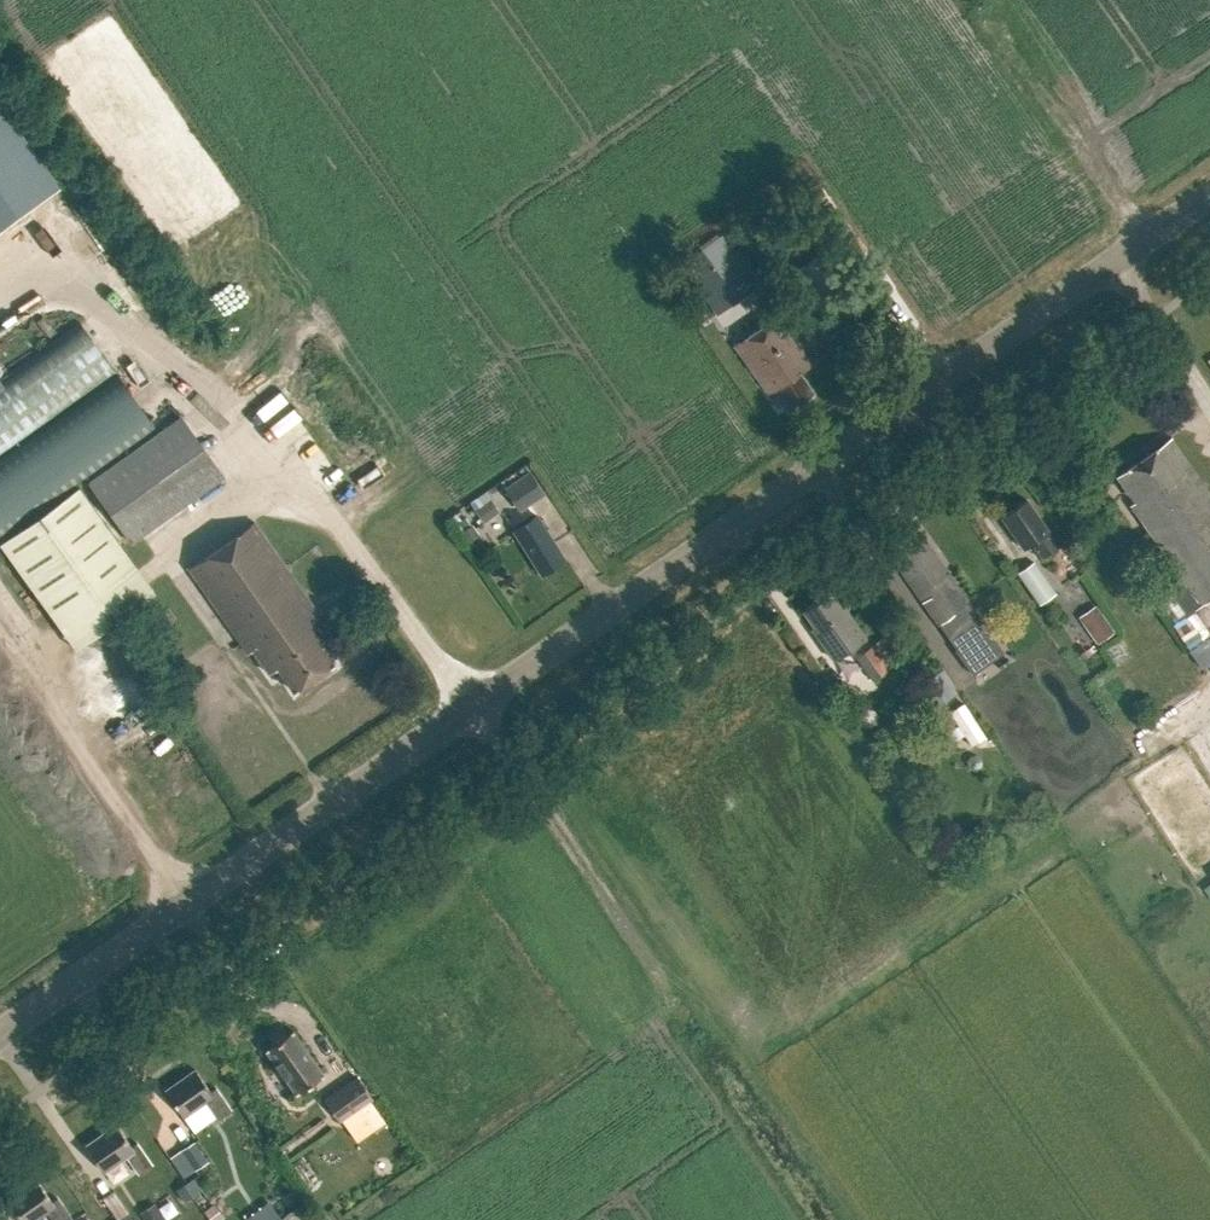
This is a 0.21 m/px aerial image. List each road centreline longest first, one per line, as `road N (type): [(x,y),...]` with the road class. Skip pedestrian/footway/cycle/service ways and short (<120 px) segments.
road 1 (tertiary): [(0,1032),(1209,193)]

